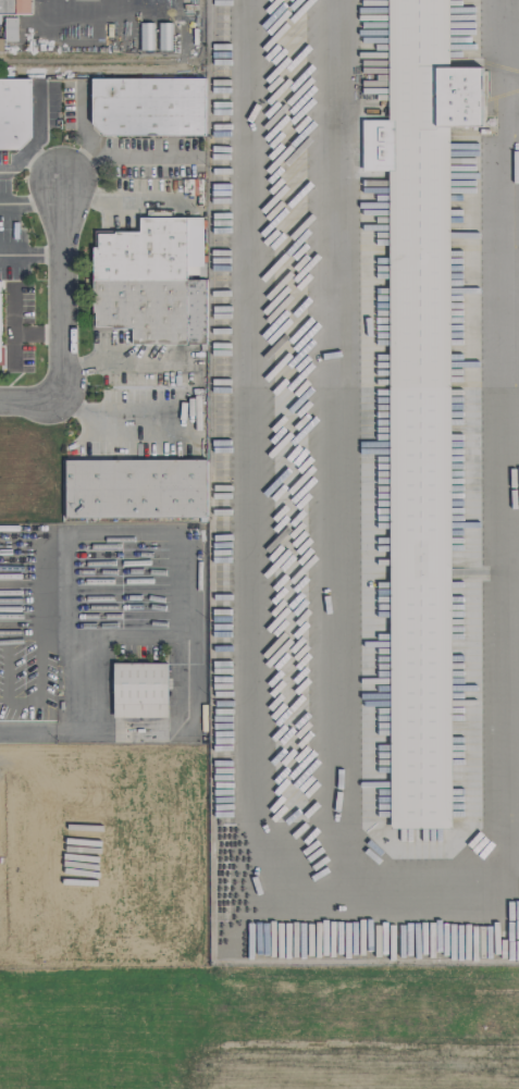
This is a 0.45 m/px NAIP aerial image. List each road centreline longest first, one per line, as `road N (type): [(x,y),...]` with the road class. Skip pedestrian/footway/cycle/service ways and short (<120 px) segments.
road 1 (residential): [(59,182),(65,399)]

